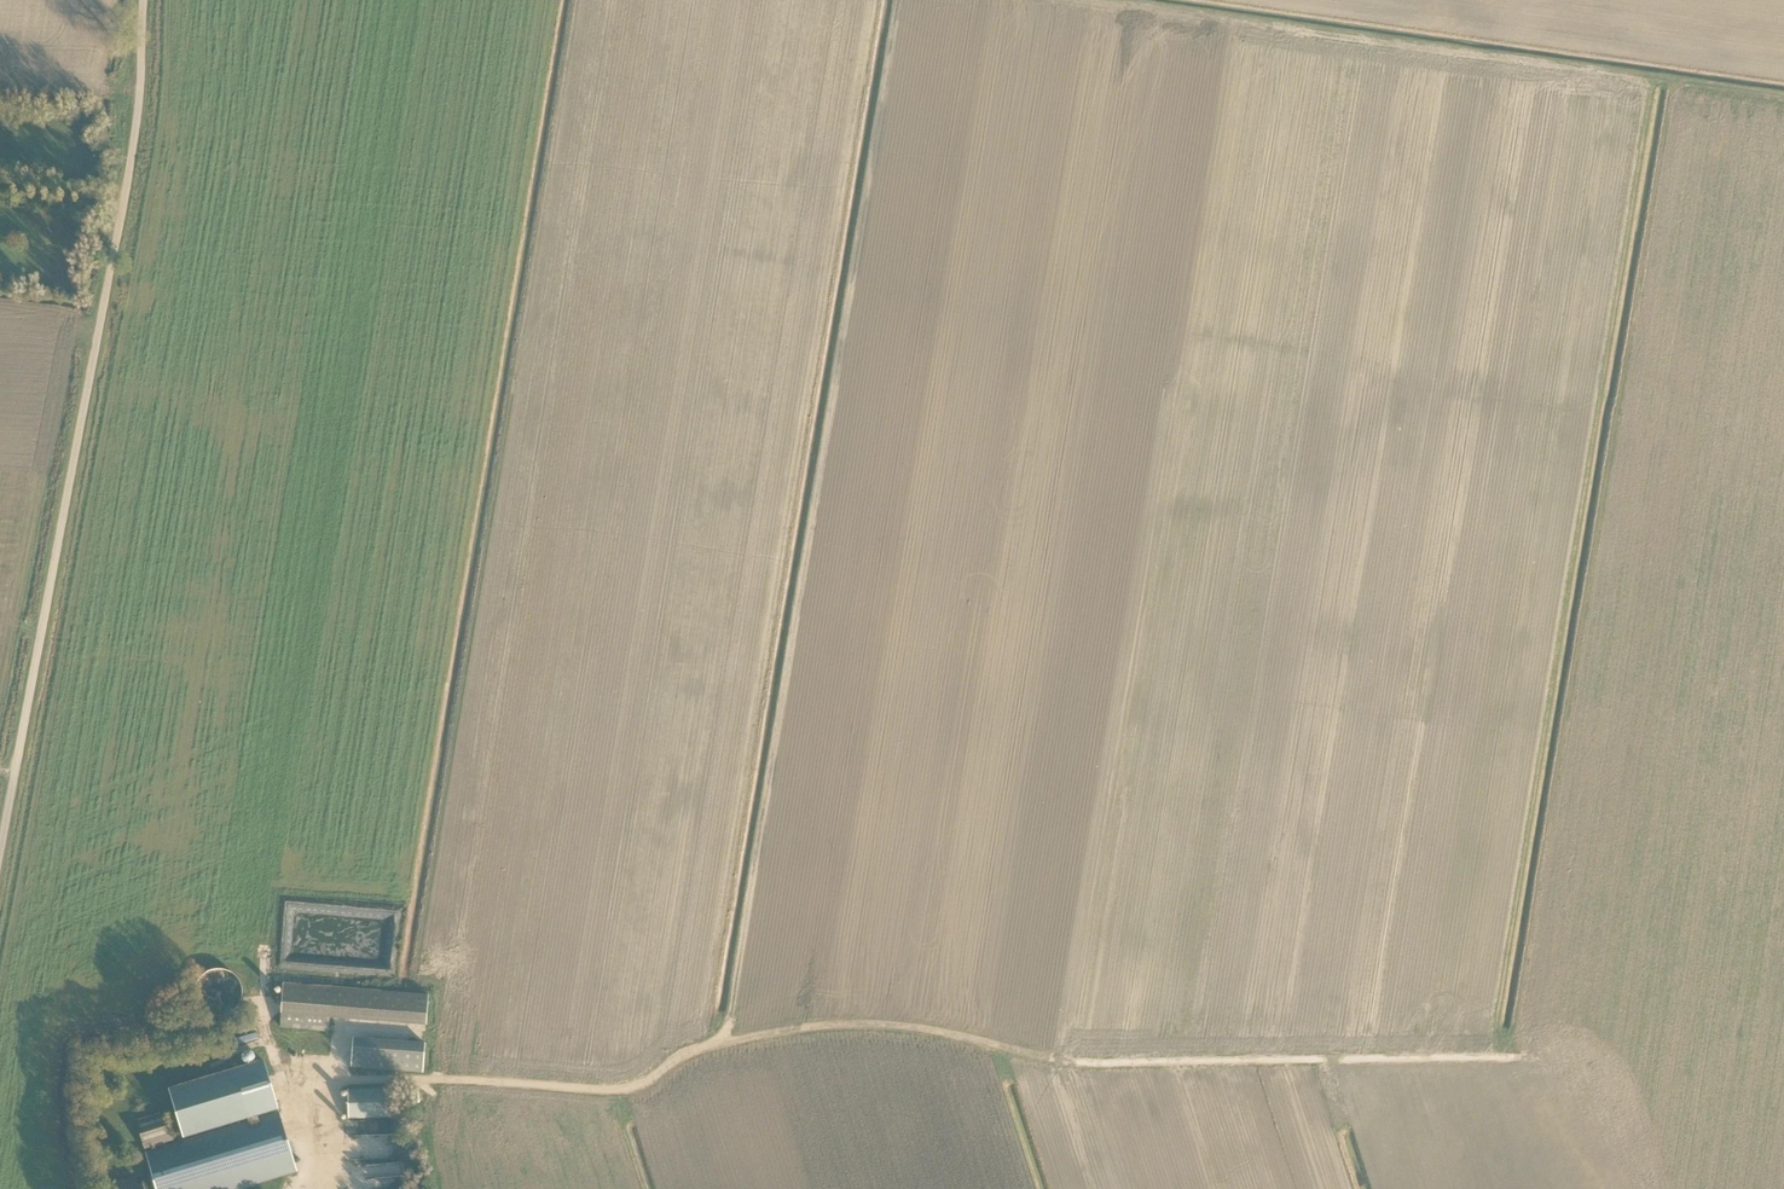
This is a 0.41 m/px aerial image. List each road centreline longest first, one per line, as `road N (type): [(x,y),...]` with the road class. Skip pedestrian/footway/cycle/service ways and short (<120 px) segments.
road 1 (track): [(264,955),(268,1041),(293,1088),(415,1078),(621,1090),(647,1083),(697,1049),(849,1024),(929,1029),(1088,1063),(1515,1056)]
road 2 (unclassified): [(0,855),(142,103),(144,0)]
road 3 (track): [(122,209),(0,195)]

